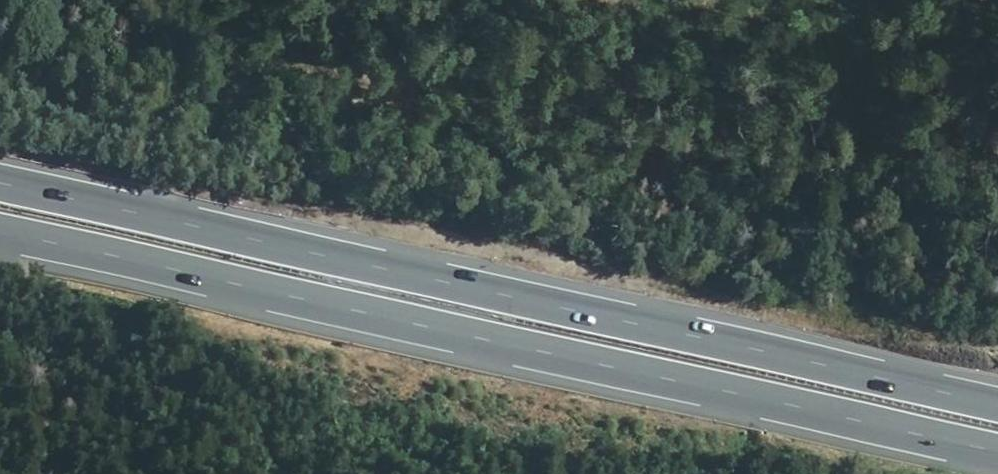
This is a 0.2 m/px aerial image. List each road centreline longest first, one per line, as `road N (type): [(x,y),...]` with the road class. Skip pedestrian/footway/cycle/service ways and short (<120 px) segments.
road 1 (trunk): [(997,407),(0,184)]
road 2 (trunk): [(0,232),(997,449)]

